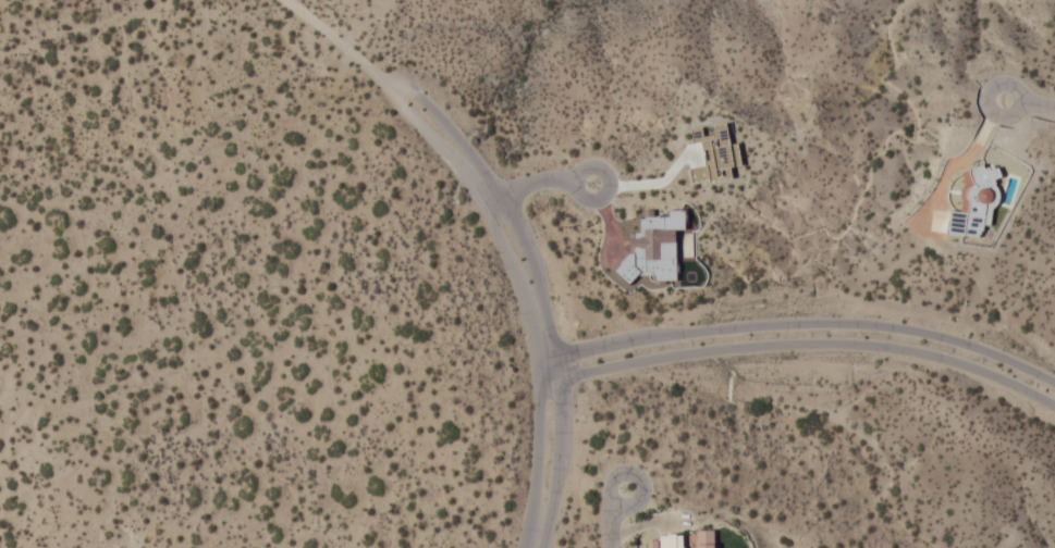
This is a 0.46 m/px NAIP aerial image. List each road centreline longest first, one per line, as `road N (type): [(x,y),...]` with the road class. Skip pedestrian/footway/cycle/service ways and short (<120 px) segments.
road 1 (residential): [(1054,382),(949,339),(820,325),(688,334),(537,360)]
road 2 (residential): [(540,383),(756,347),(884,347),(1005,381),(1054,406)]
road 3 (residential): [(542,547),(562,435),(561,379),(528,254),(457,141),(413,95),(398,92)]
road 4 (residential): [(398,92),(402,109),(459,171),(524,298),(540,383),(538,479),(524,547)]
road 5 (track): [(279,0),(398,92)]

